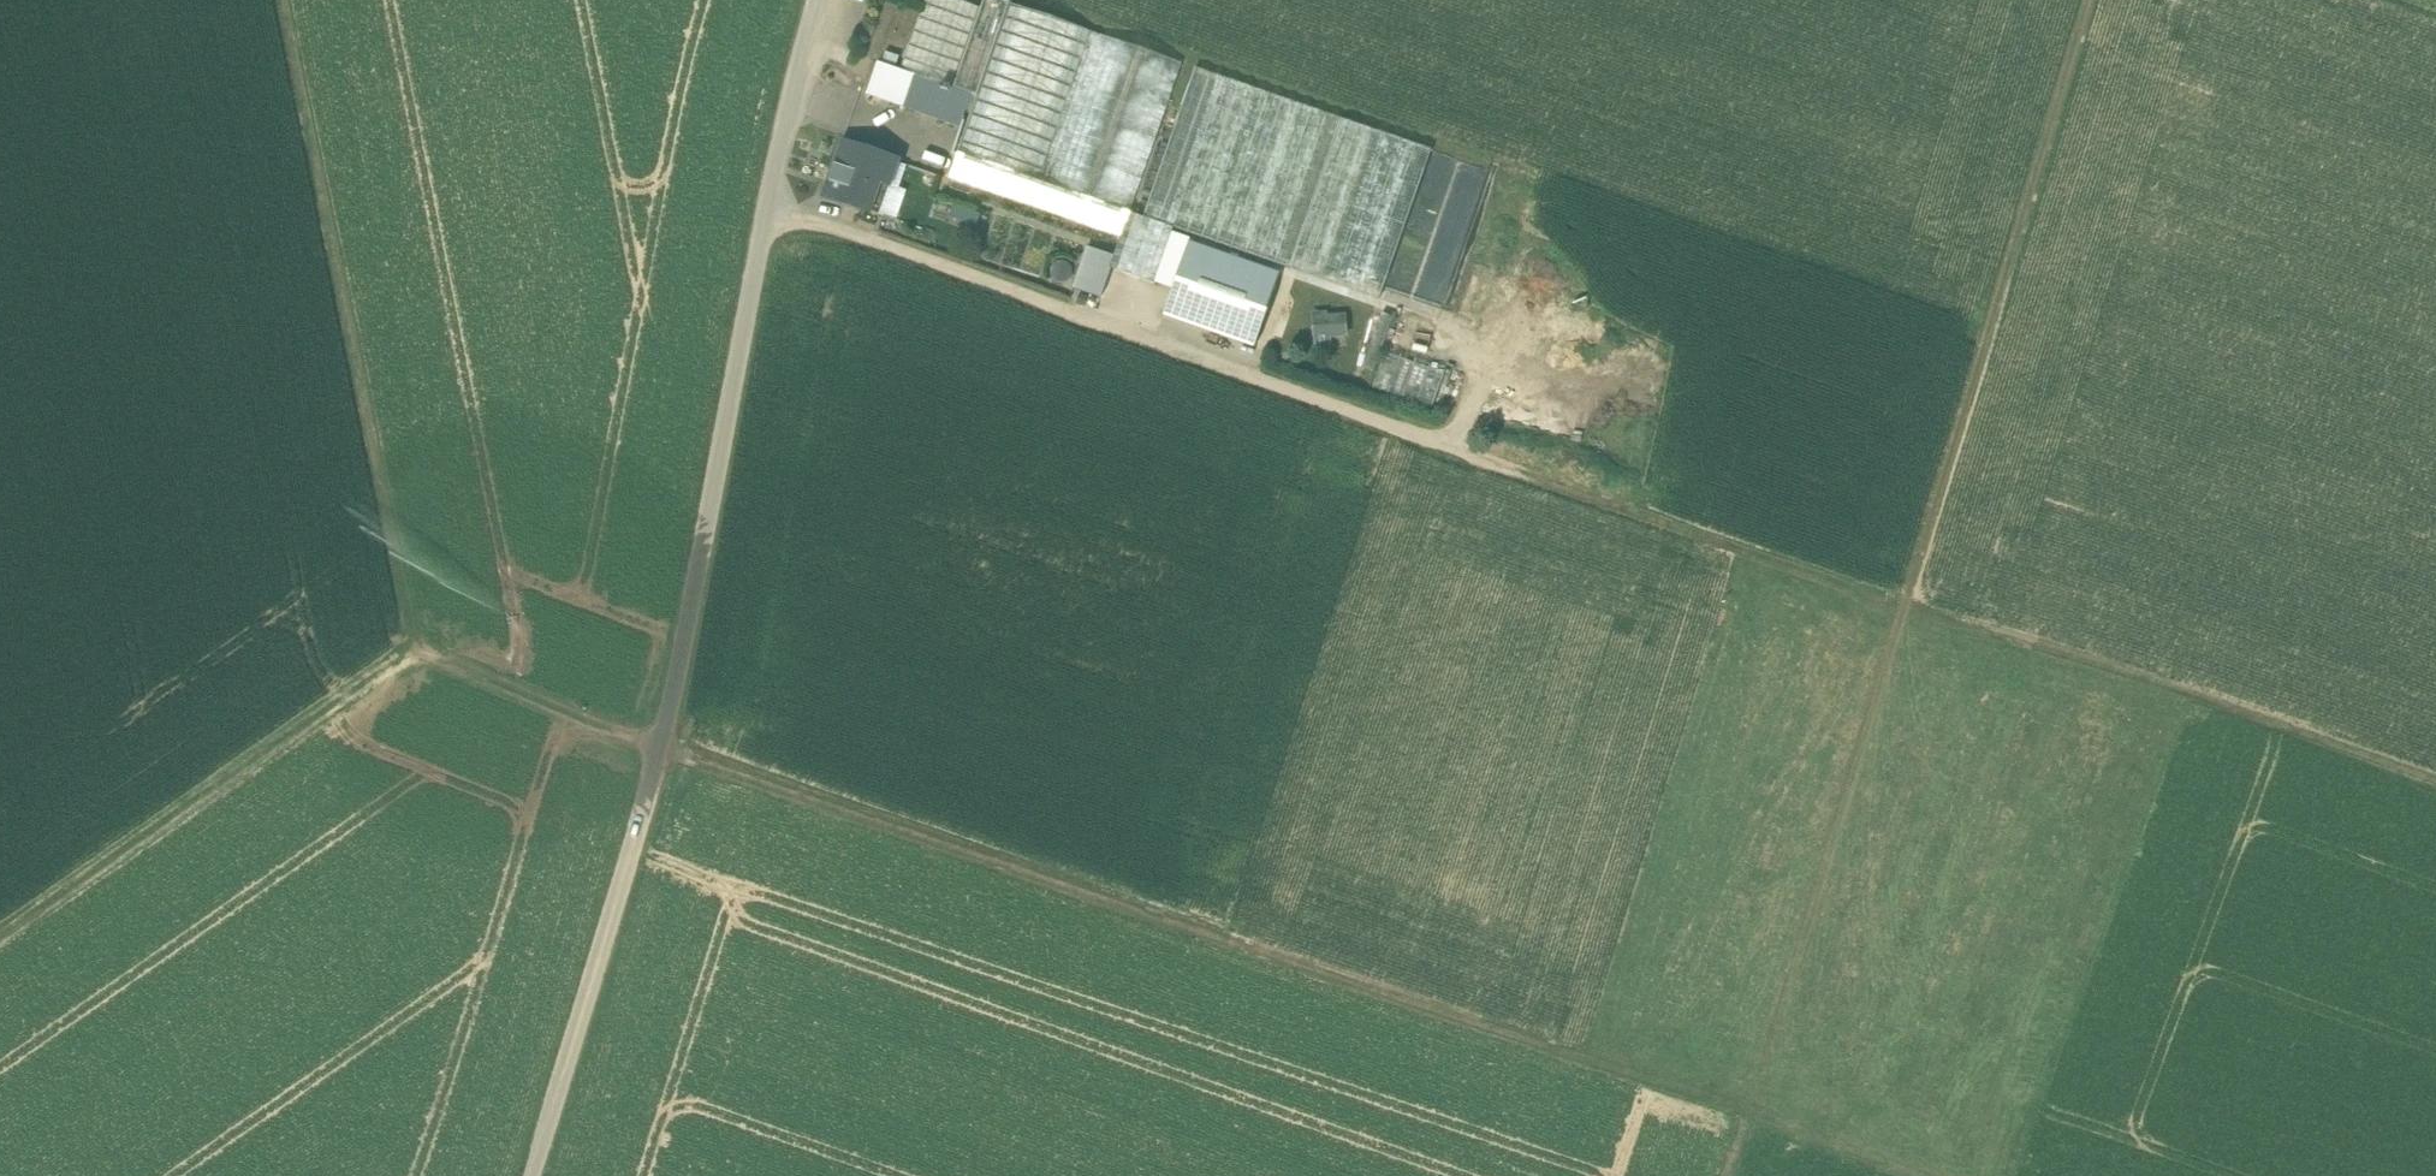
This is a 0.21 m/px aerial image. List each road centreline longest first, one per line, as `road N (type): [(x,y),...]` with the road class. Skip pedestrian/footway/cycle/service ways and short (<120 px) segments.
road 1 (track): [(1913,1175),(413,650),(282,0)]
road 2 (track): [(769,207),(2435,784)]
road 3 (track): [(1724,1175),(2092,0)]
road 4 (unclassified): [(816,0),(663,743),(530,1175)]
road 5 (track): [(0,937),(413,650)]

